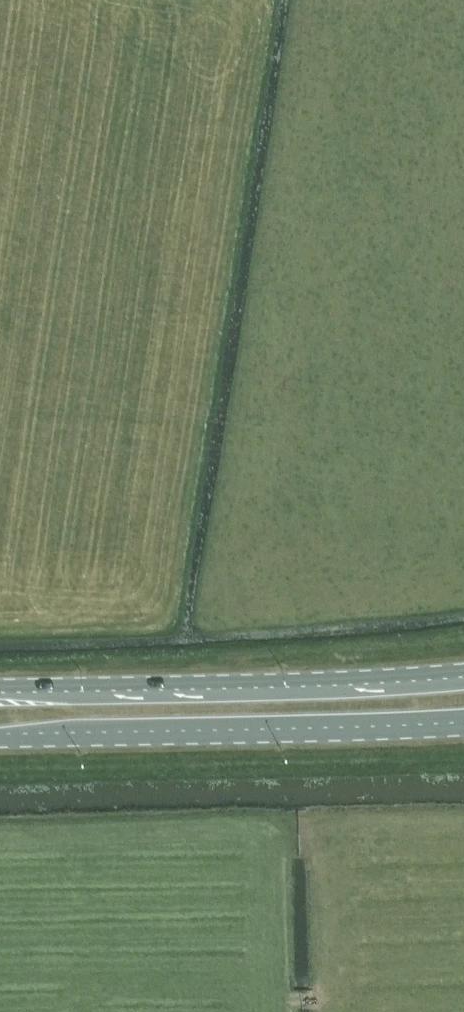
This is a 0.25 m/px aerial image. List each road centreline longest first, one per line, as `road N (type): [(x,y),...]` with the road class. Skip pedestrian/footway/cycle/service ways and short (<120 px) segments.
road 1 (trunk): [(463,676),(177,689),(0,685)]
road 2 (trunk): [(0,739),(463,722)]

